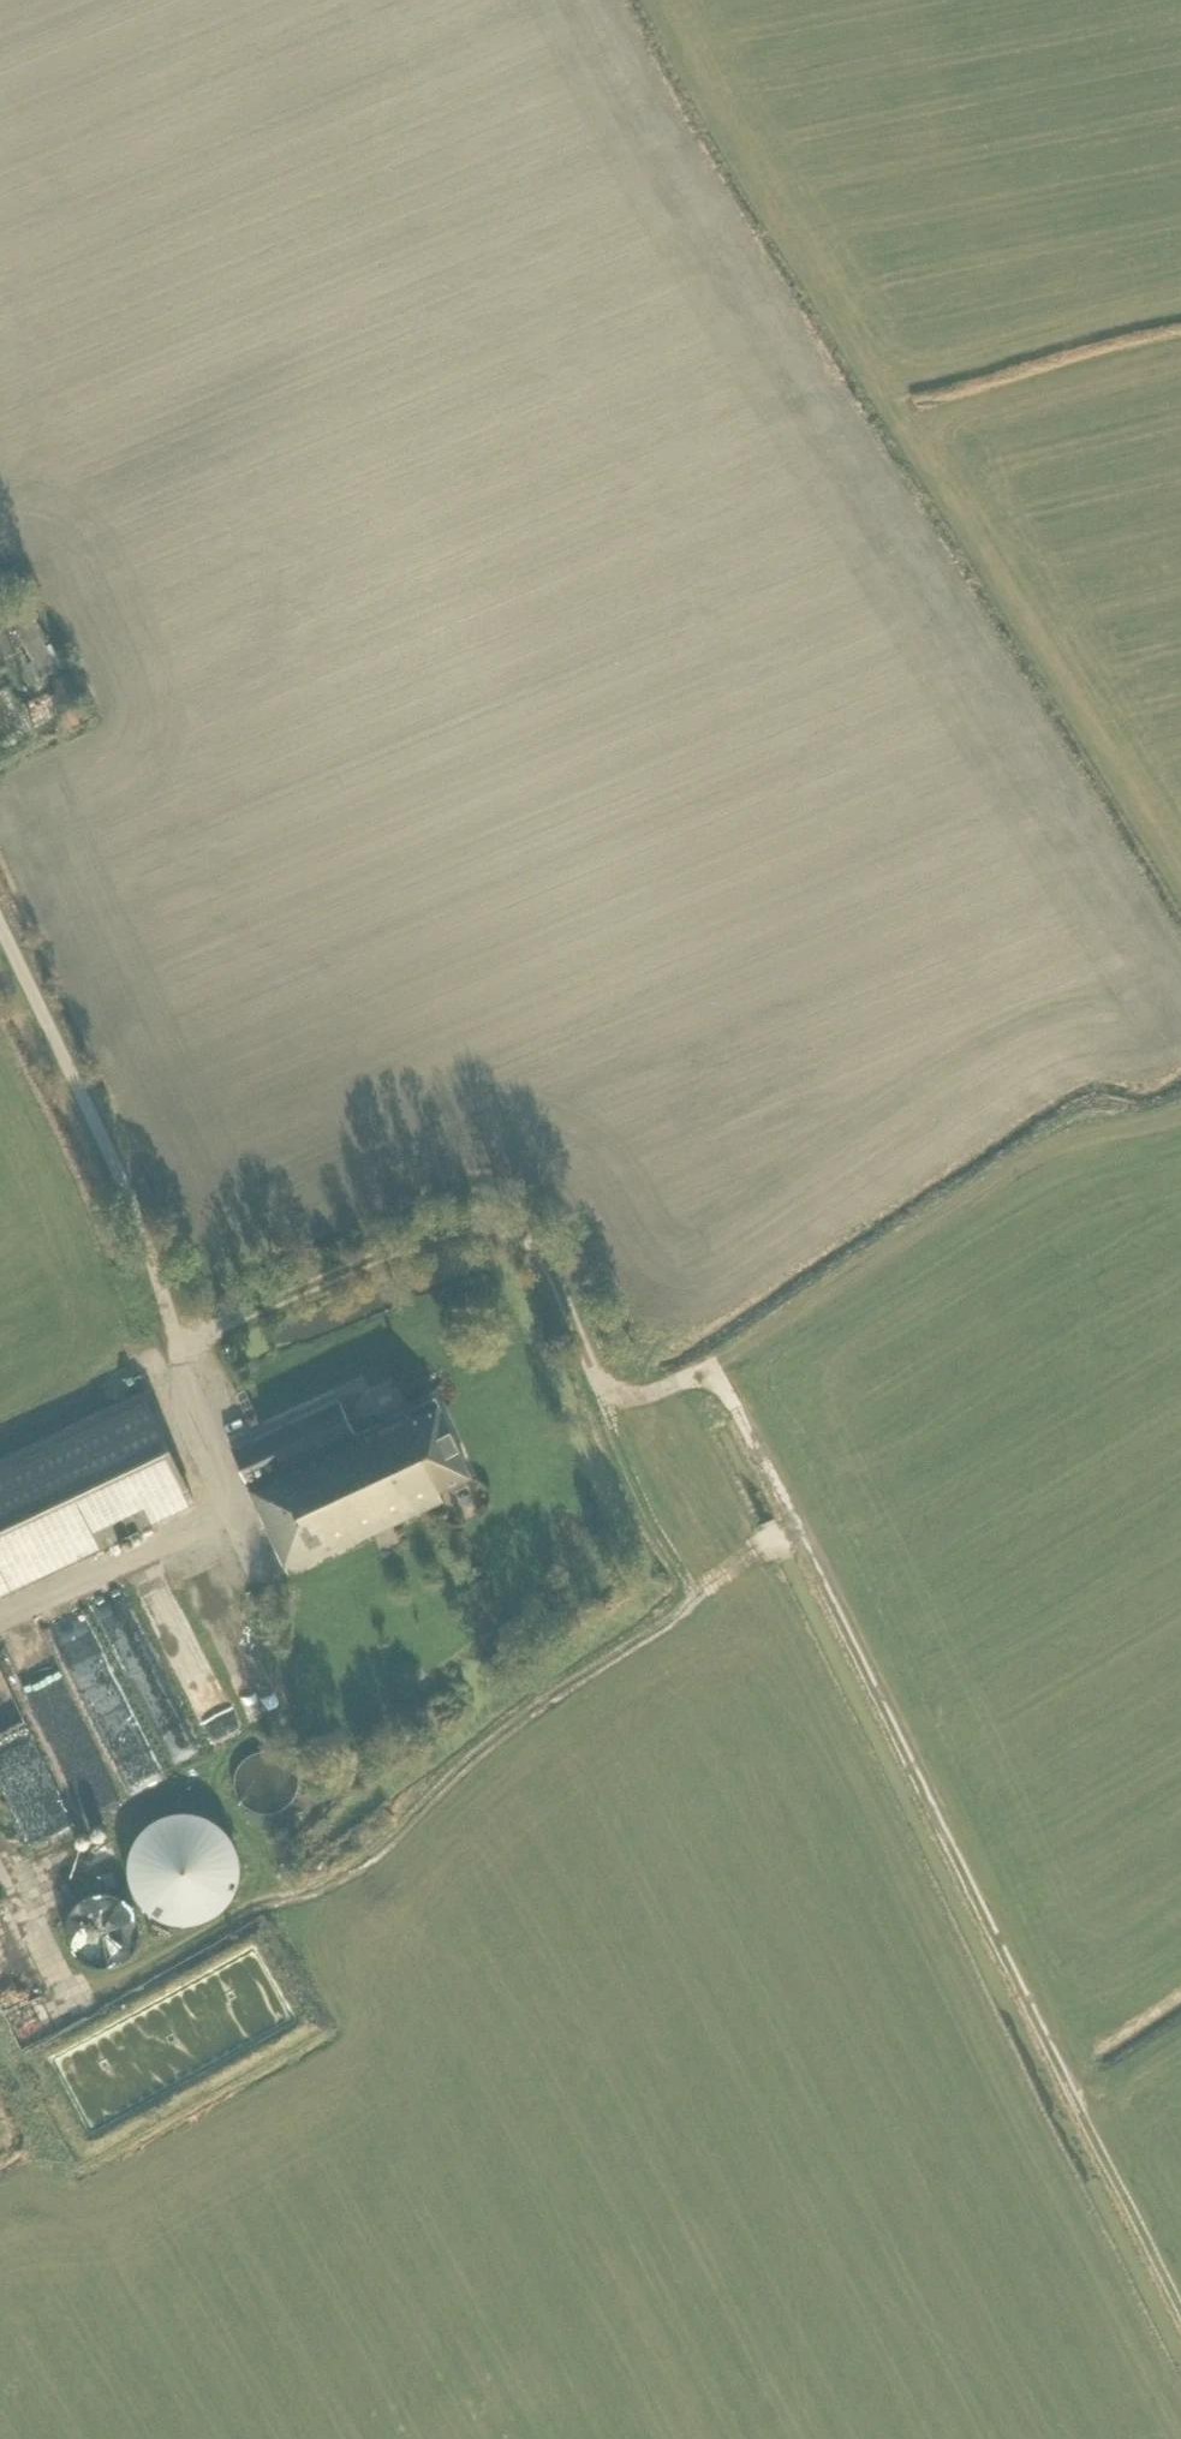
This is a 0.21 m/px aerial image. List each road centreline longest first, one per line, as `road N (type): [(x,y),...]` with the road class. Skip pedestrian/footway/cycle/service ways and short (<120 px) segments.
road 1 (track): [(1077,2092),(725,1364),(875,1260),(1093,1131),(1165,1127),(1180,1119)]
road 2 (track): [(166,1314),(195,1338),(481,1225),(513,1232),(553,1263),(600,1380),(641,1397),(725,1364)]

